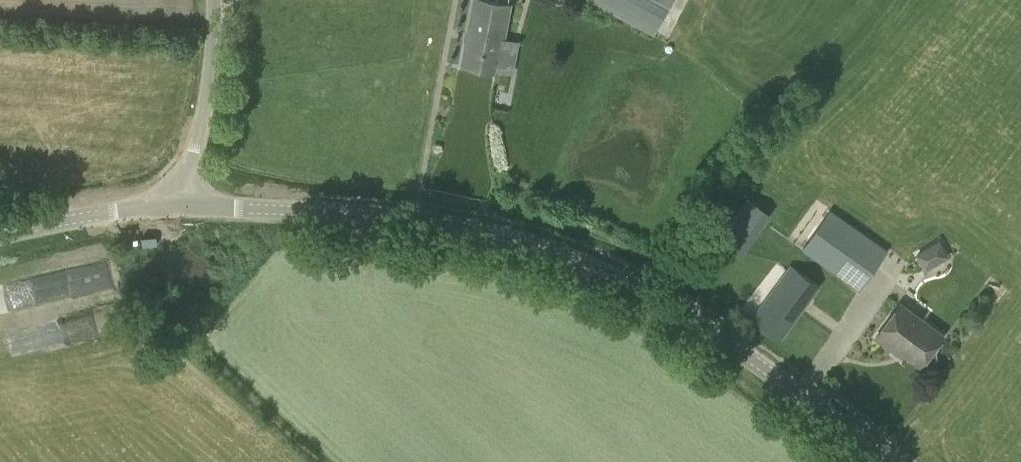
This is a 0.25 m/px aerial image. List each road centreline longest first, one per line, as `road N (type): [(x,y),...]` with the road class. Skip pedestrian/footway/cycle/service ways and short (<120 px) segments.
road 1 (tertiary): [(892,461),(689,311),(548,246),(391,213),(185,208)]
road 2 (unclassified): [(185,208),(212,62),(212,0)]
road 3 (tertiary): [(0,239),(120,210),(185,208)]

